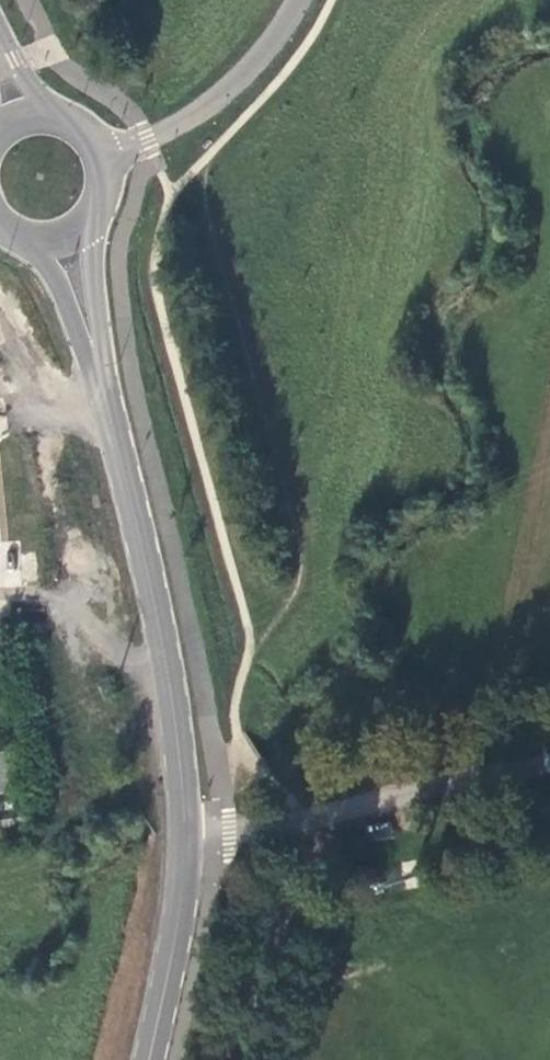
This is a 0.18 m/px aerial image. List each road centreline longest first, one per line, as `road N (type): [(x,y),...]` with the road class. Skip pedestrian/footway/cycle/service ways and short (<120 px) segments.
road 1 (secondary): [(153,592),(174,680),(191,830),(183,907),(147,1059)]
road 2 (secondary): [(64,237),(153,592)]
road 3 (unclassified): [(103,163),(183,126),(247,75),(305,0)]
road 4 (residential): [(153,592),(0,605)]

